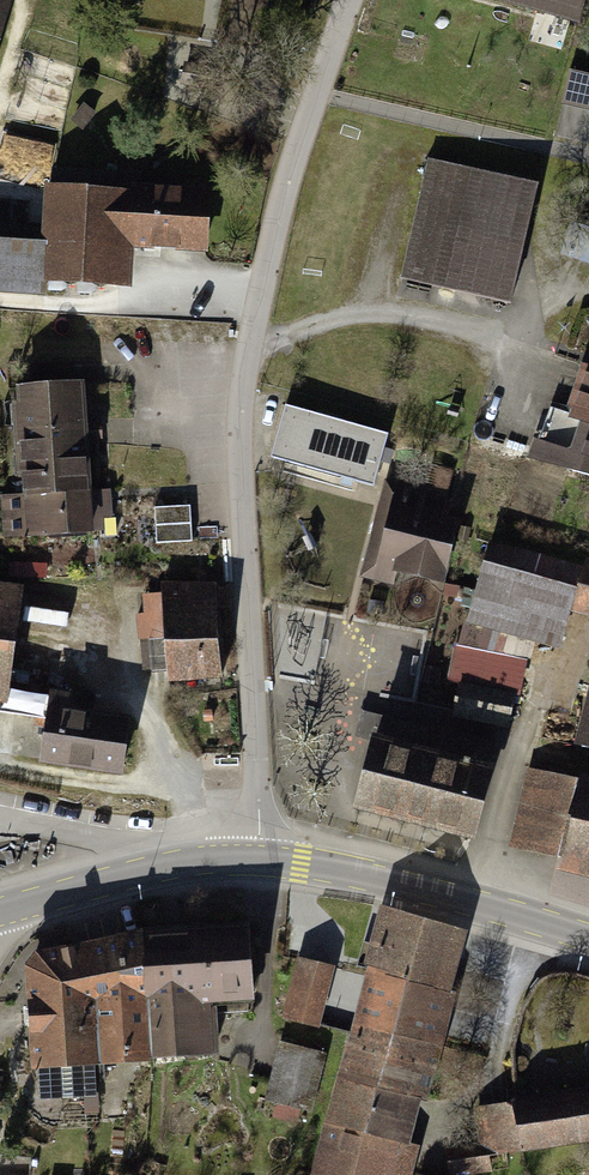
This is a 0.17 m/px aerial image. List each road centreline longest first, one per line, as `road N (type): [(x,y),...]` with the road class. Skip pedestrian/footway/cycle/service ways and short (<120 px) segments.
road 1 (residential): [(259,858),(240,414),(257,301),(294,155),(348,0)]
road 2 (primary): [(259,858),(469,900),(588,939)]
road 3 (primary): [(0,911),(171,866),(259,858)]
road 4 (track): [(0,299),(257,301)]

